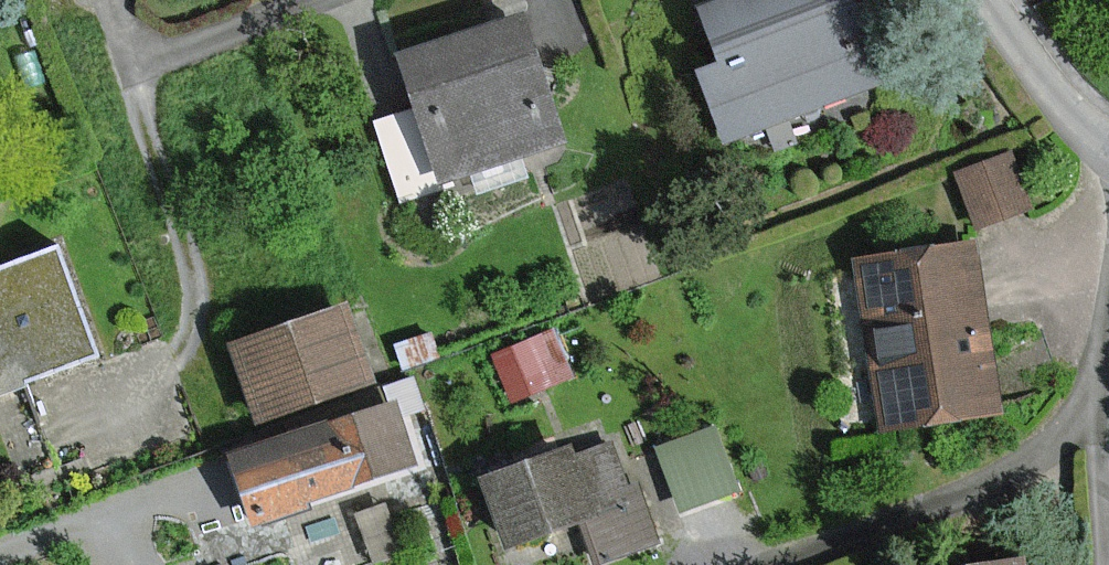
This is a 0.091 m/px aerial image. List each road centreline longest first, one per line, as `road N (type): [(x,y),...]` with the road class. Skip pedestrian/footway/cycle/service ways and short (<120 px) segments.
road 1 (residential): [(986,0),(1108,152)]

